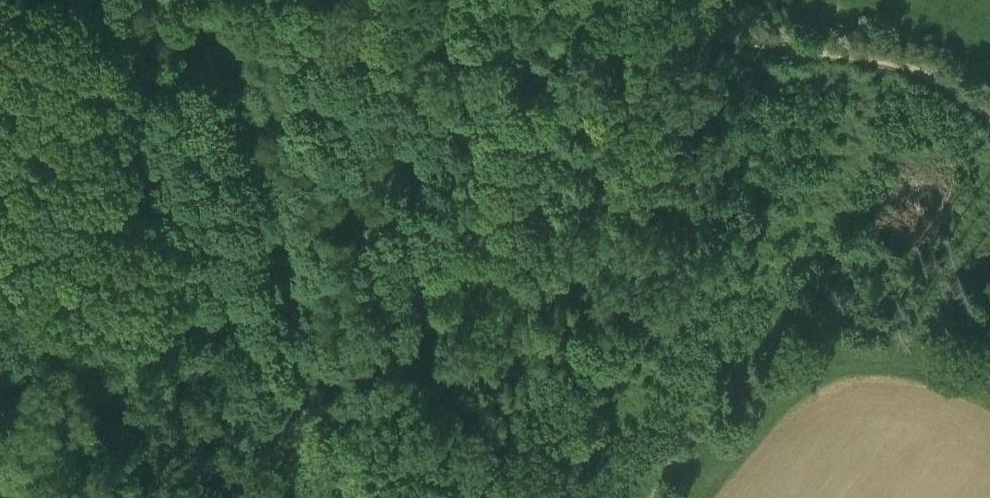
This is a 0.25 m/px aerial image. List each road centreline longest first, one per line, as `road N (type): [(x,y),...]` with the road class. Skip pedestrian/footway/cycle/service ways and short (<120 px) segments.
road 1 (track): [(697,20),(716,138),(711,156),(638,247),(576,358),(537,497)]
road 2 (track): [(217,0),(322,22),(697,20)]
road 3 (track): [(697,20),(815,52),(902,64),(989,117)]

